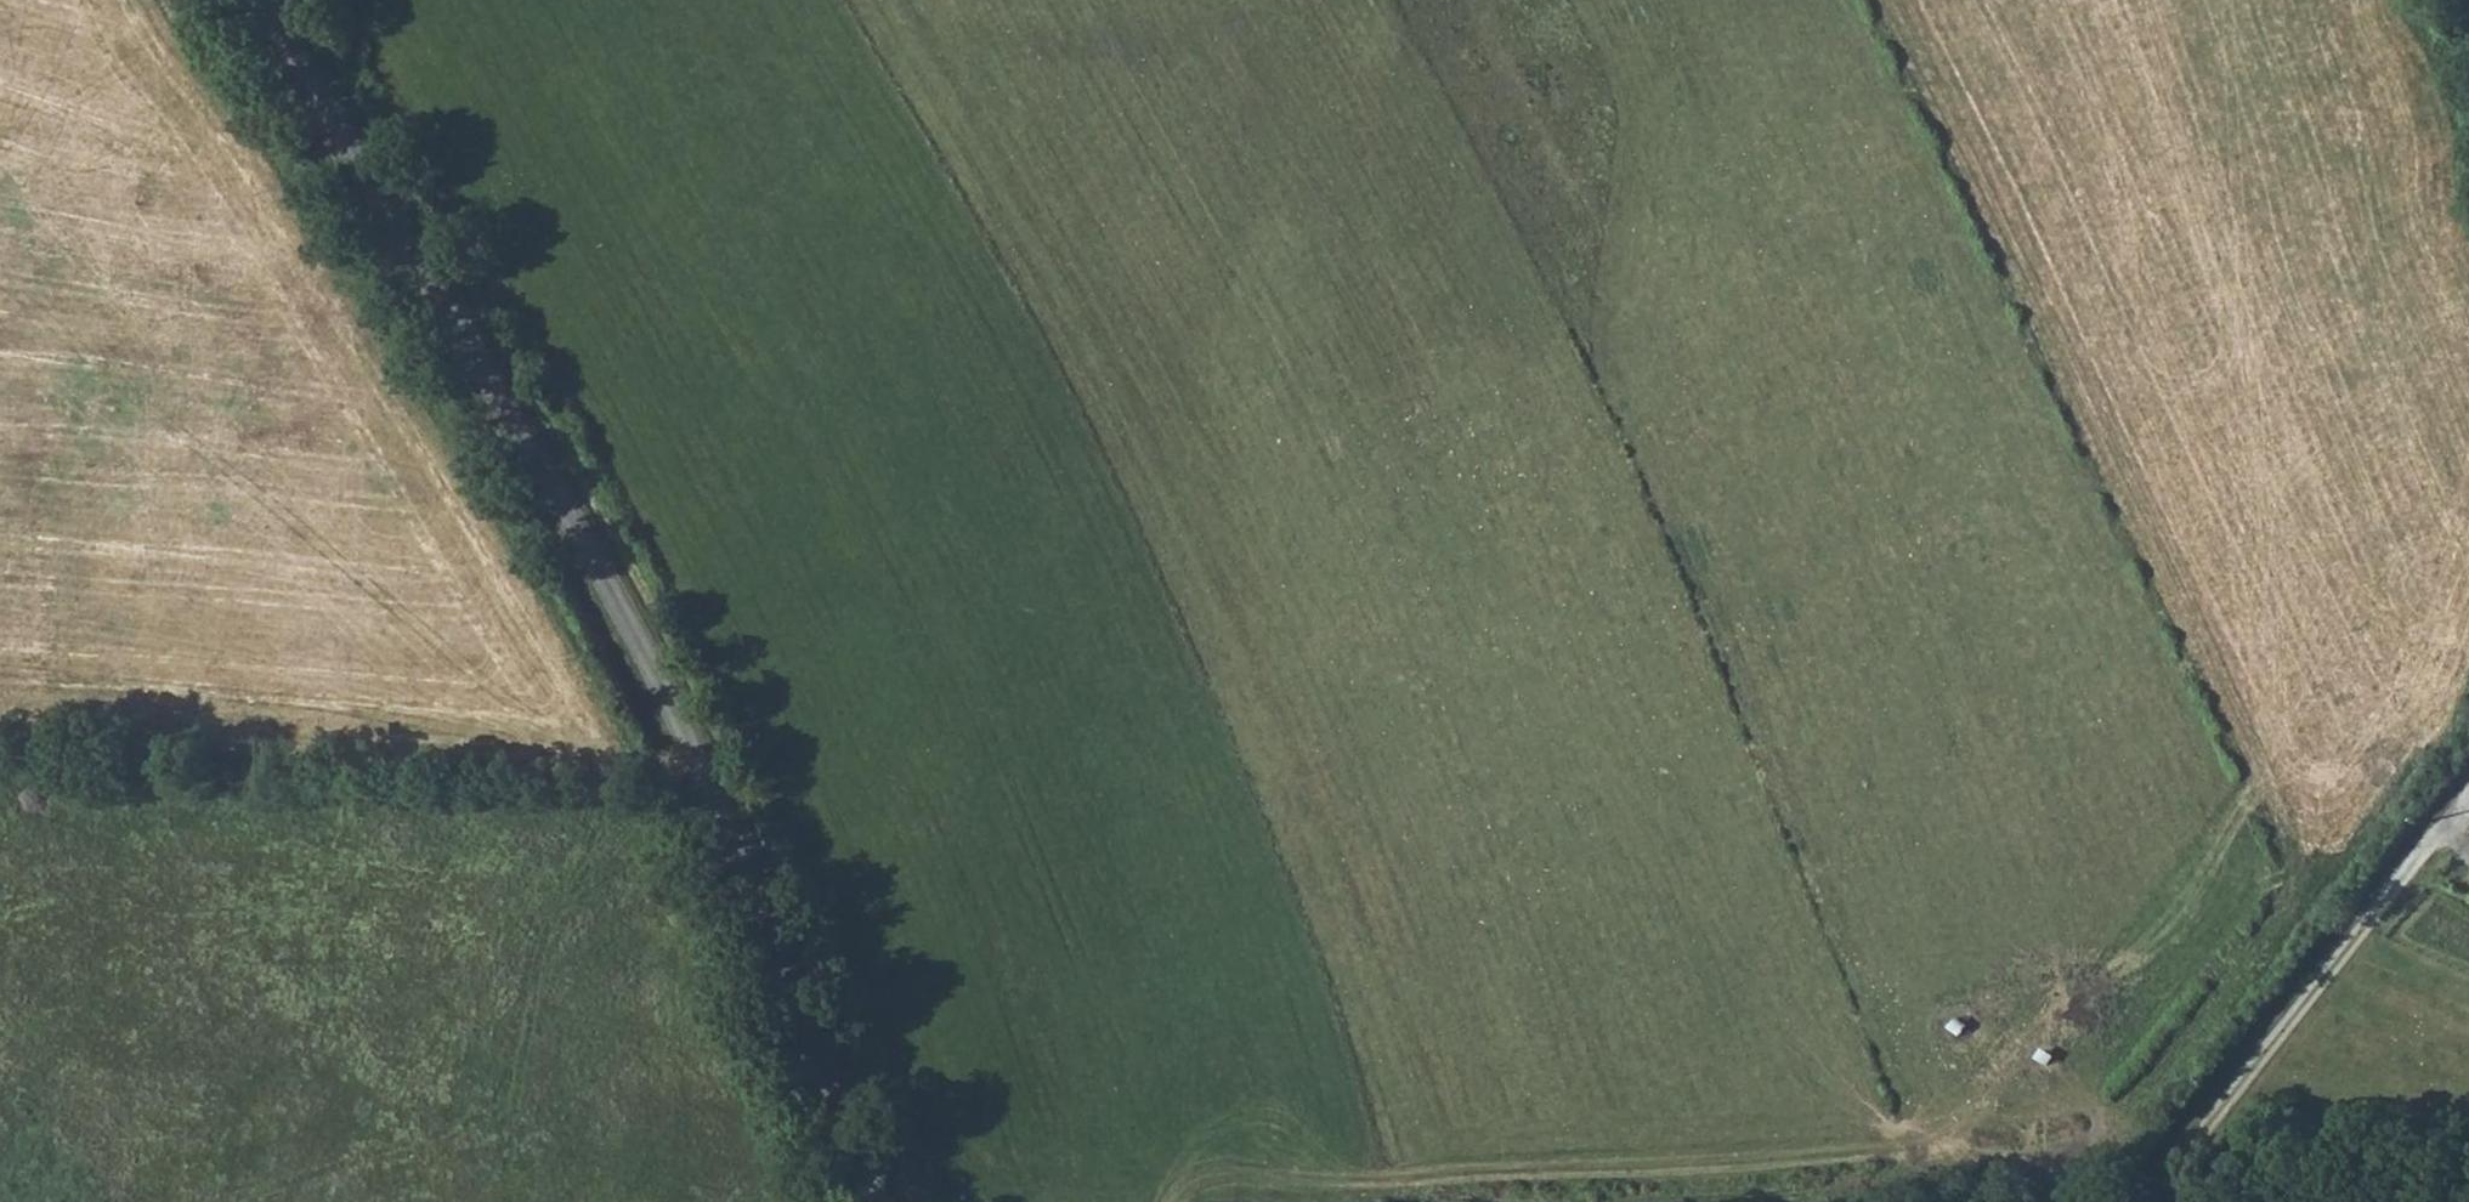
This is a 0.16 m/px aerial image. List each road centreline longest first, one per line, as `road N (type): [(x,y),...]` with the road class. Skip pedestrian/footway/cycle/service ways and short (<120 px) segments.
road 1 (unclassified): [(892,1201),(754,882),(614,597),(263,0)]
road 2 (track): [(2137,1201),(2413,861)]

